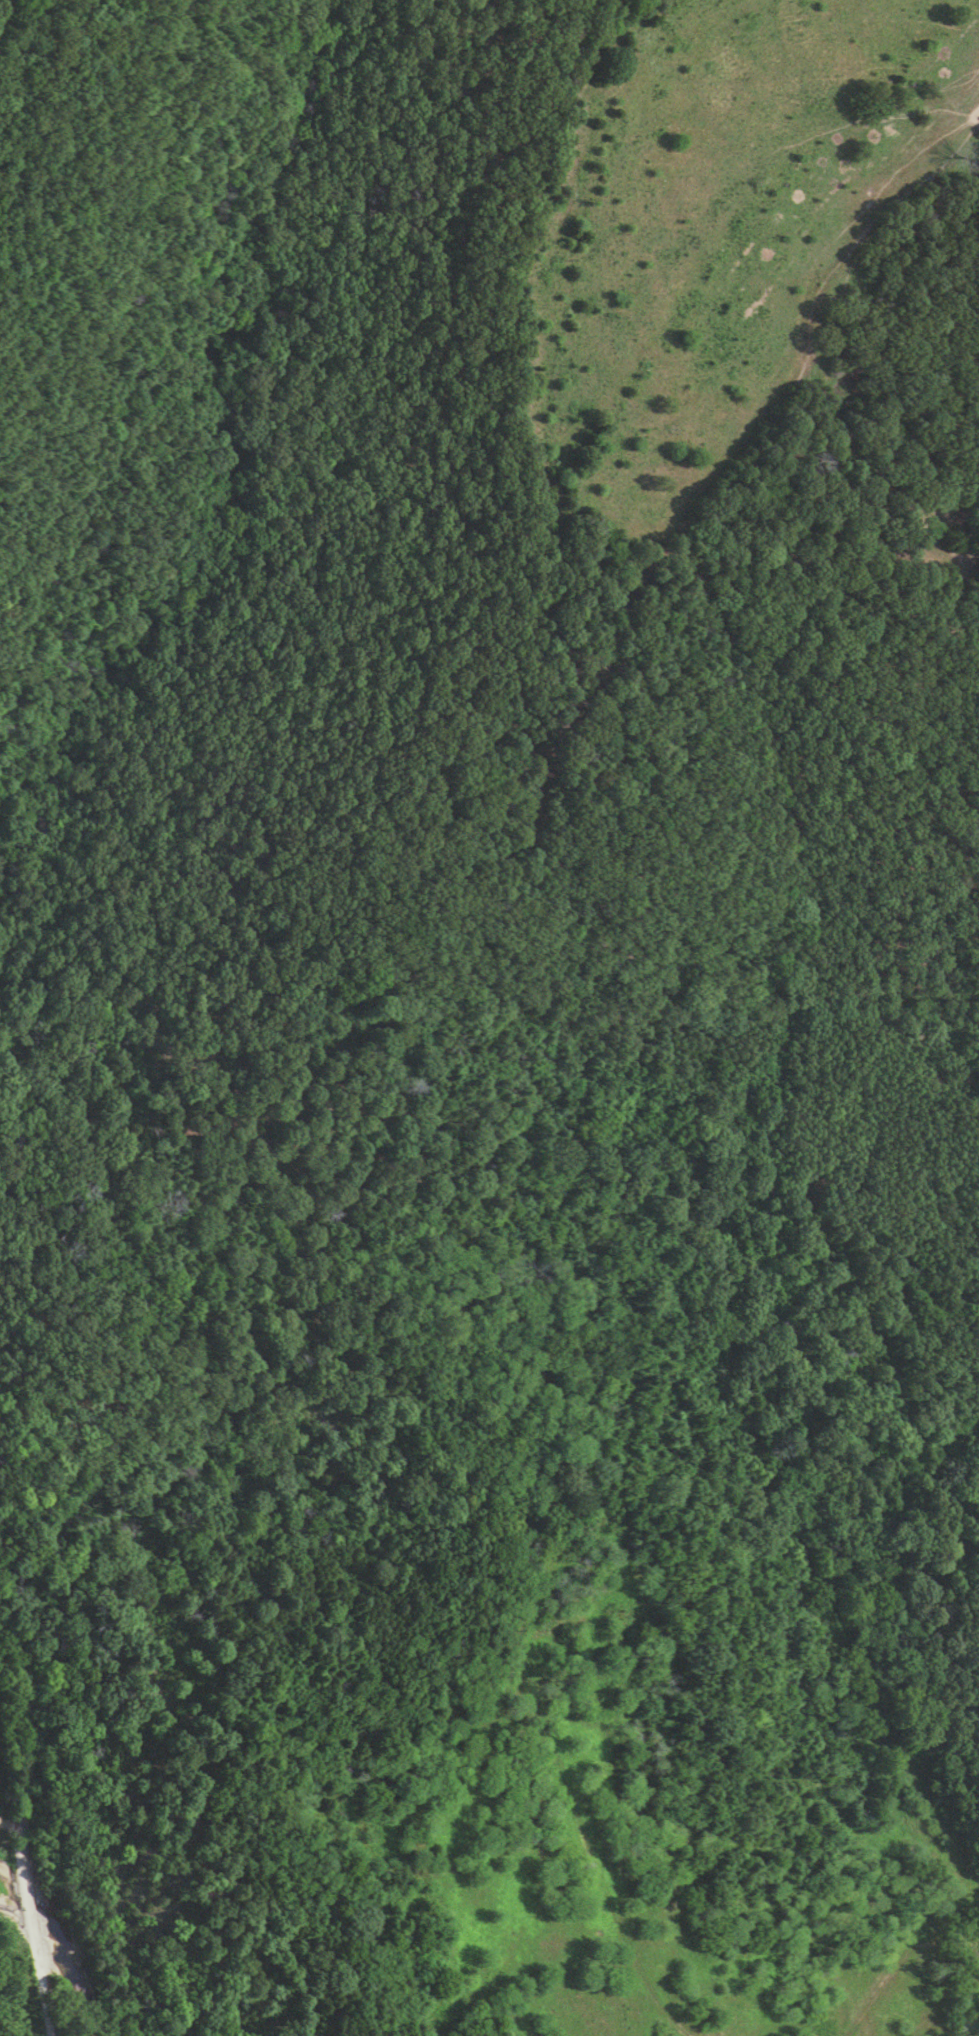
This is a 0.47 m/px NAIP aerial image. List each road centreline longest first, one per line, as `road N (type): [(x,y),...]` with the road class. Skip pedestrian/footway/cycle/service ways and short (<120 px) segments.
road 1 (residential): [(44,2035),(26,1867),(38,1785),(0,1696)]

